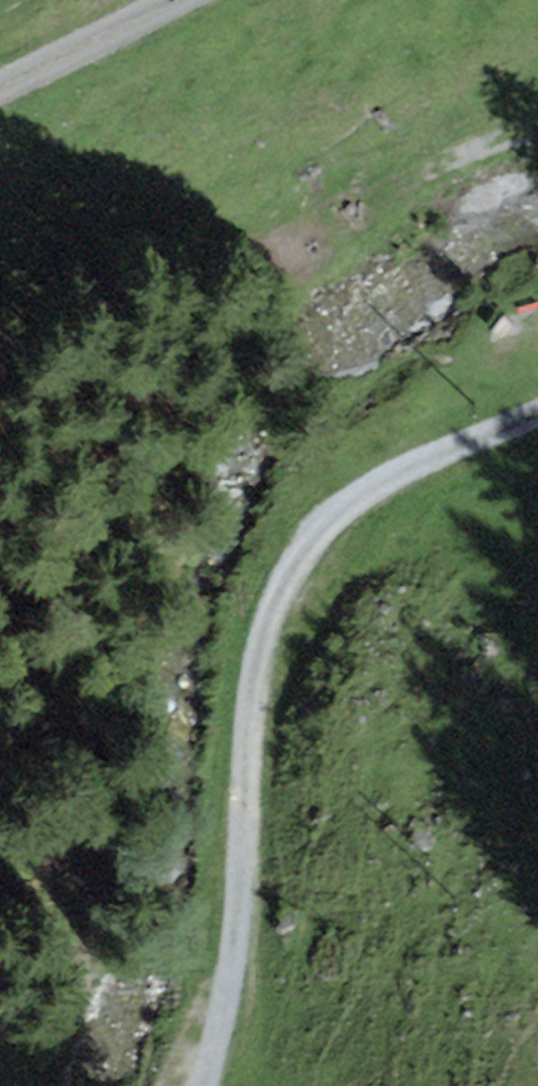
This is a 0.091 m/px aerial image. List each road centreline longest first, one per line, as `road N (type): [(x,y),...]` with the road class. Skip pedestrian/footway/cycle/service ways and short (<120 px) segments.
road 1 (track): [(225,993),(249,690),(271,614),(302,550),(322,526),(407,470),(537,416)]
road 2 (track): [(174,0),(0,91)]

